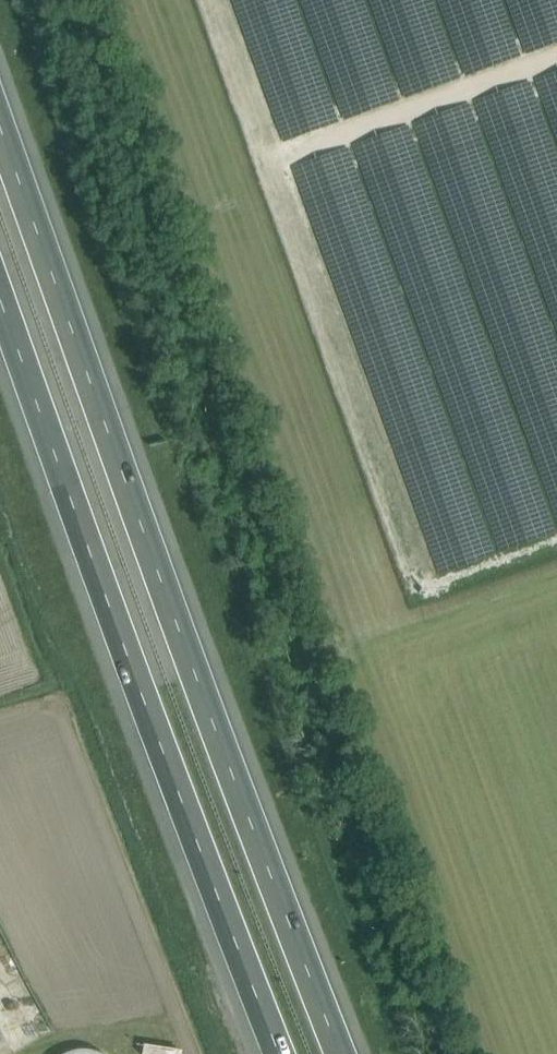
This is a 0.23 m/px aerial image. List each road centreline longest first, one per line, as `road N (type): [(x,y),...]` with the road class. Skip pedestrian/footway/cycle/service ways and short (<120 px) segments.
road 1 (motorway): [(342,1053),(0,130)]
road 2 (motorway): [(0,295),(280,1053)]

